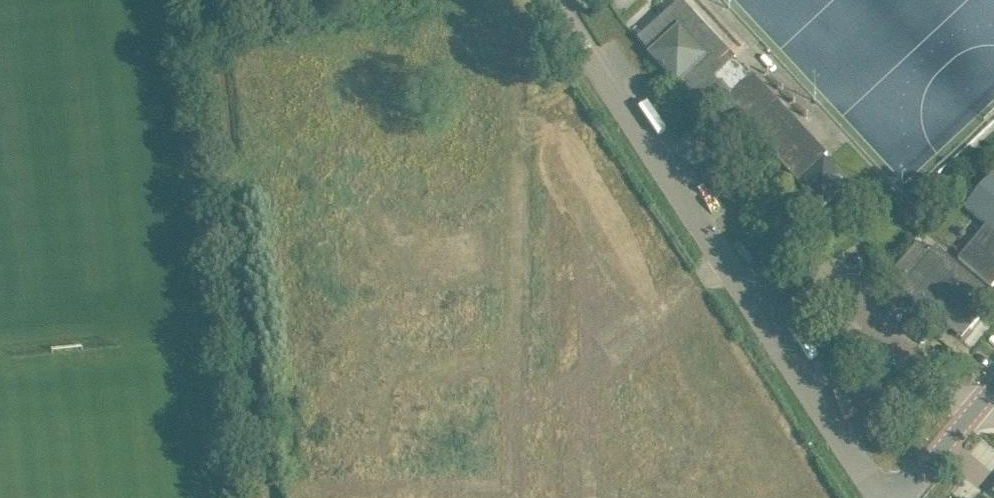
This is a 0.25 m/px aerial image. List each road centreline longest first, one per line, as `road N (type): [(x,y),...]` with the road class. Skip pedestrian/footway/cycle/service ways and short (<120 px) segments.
road 1 (unclassified): [(880,497),(552,0)]
road 2 (track): [(526,0),(517,356)]
road 3 (unclassified): [(901,497),(993,388)]

